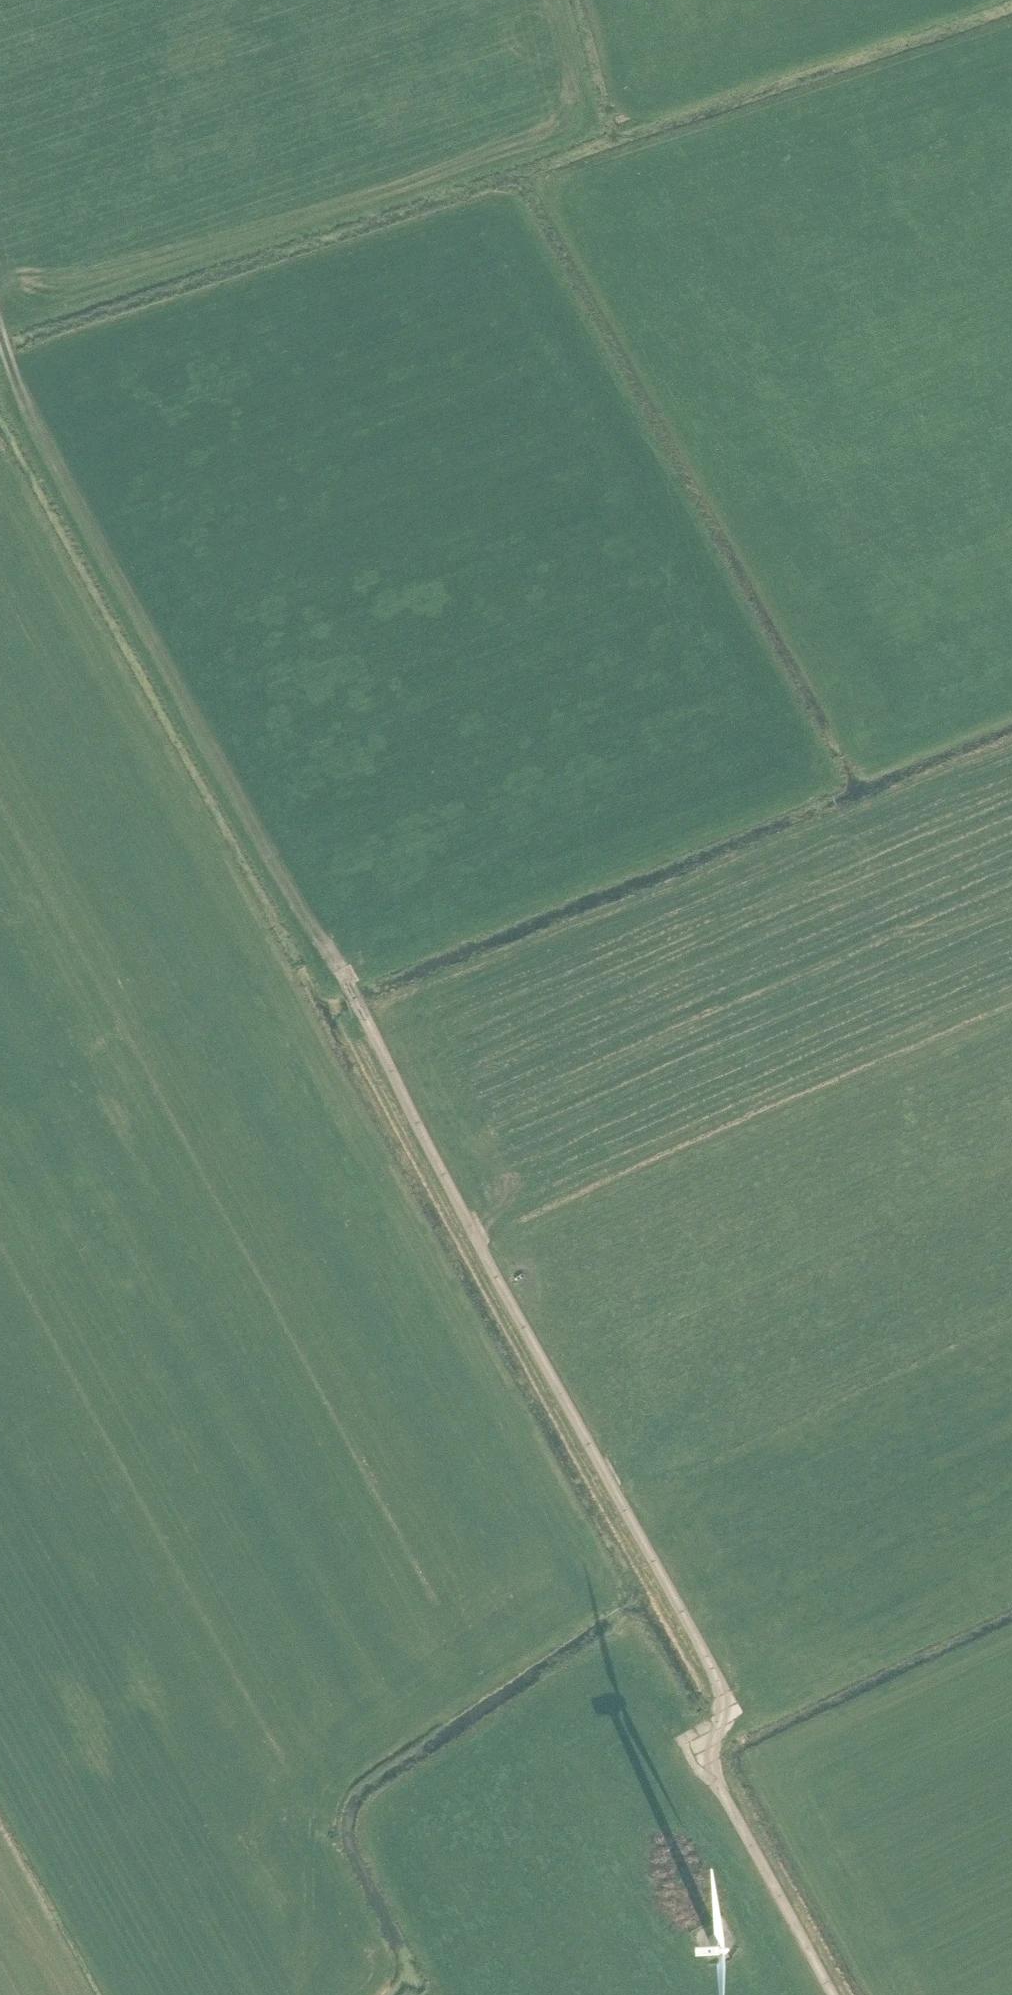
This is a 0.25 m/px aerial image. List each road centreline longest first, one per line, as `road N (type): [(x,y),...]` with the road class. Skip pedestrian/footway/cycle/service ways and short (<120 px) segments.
road 1 (track): [(833,1994),(703,1757),(726,1707),(342,978)]

